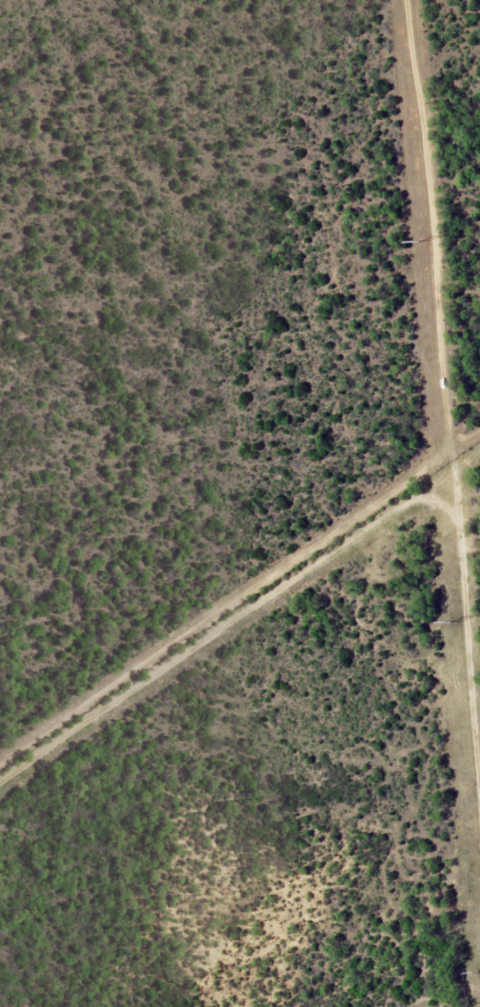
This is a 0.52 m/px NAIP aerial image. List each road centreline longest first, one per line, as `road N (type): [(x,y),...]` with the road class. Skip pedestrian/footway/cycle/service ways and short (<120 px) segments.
road 1 (residential): [(24,808),(107,769),(423,549),(443,515),(479,497)]
road 2 (residential): [(391,0),(389,226),(443,515)]
road 3 (residential): [(0,723),(24,808),(24,838),(0,846)]

